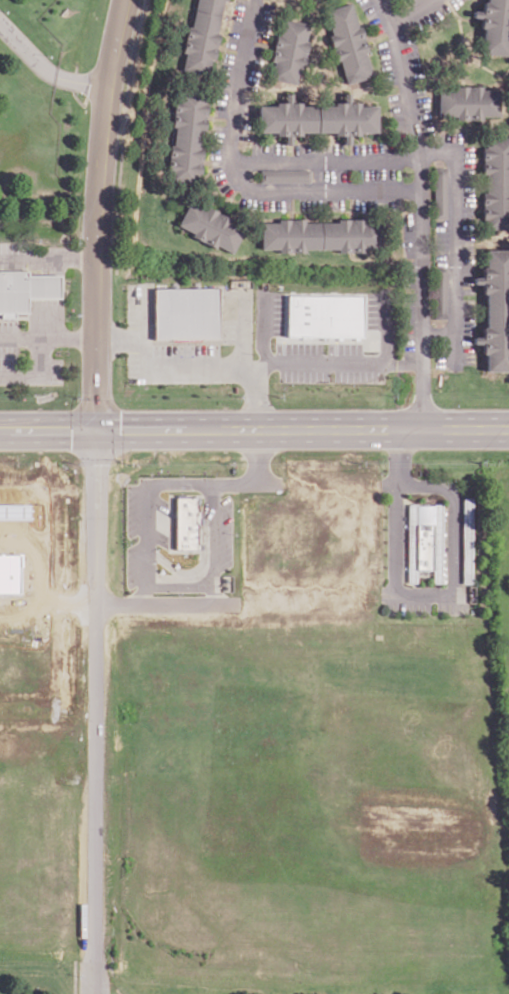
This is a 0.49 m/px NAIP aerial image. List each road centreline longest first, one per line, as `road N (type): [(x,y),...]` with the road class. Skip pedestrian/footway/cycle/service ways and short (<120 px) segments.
road 1 (residential): [(94,993),(95,428)]
road 2 (secondary): [(0,429),(508,429)]
road 3 (residential): [(381,0),(400,41),(423,173),(423,429)]
road 4 (tertiary): [(95,428),(98,170),(123,0)]
road 5 (residential): [(237,175),(257,190),(424,190)]

